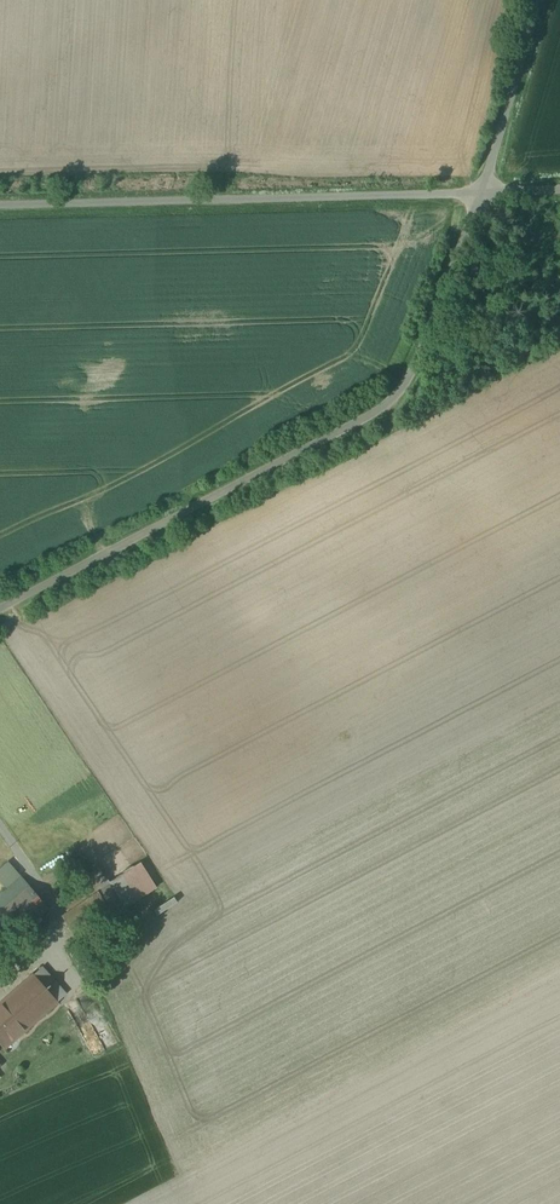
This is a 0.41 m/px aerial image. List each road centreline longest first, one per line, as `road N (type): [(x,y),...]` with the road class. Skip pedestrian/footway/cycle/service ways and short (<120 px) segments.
road 1 (unclassified): [(479,192),(427,342),(396,394),(0,605)]
road 2 (unclassified): [(0,202),(479,192)]
road 3 (unclassified): [(537,0),(479,192)]

